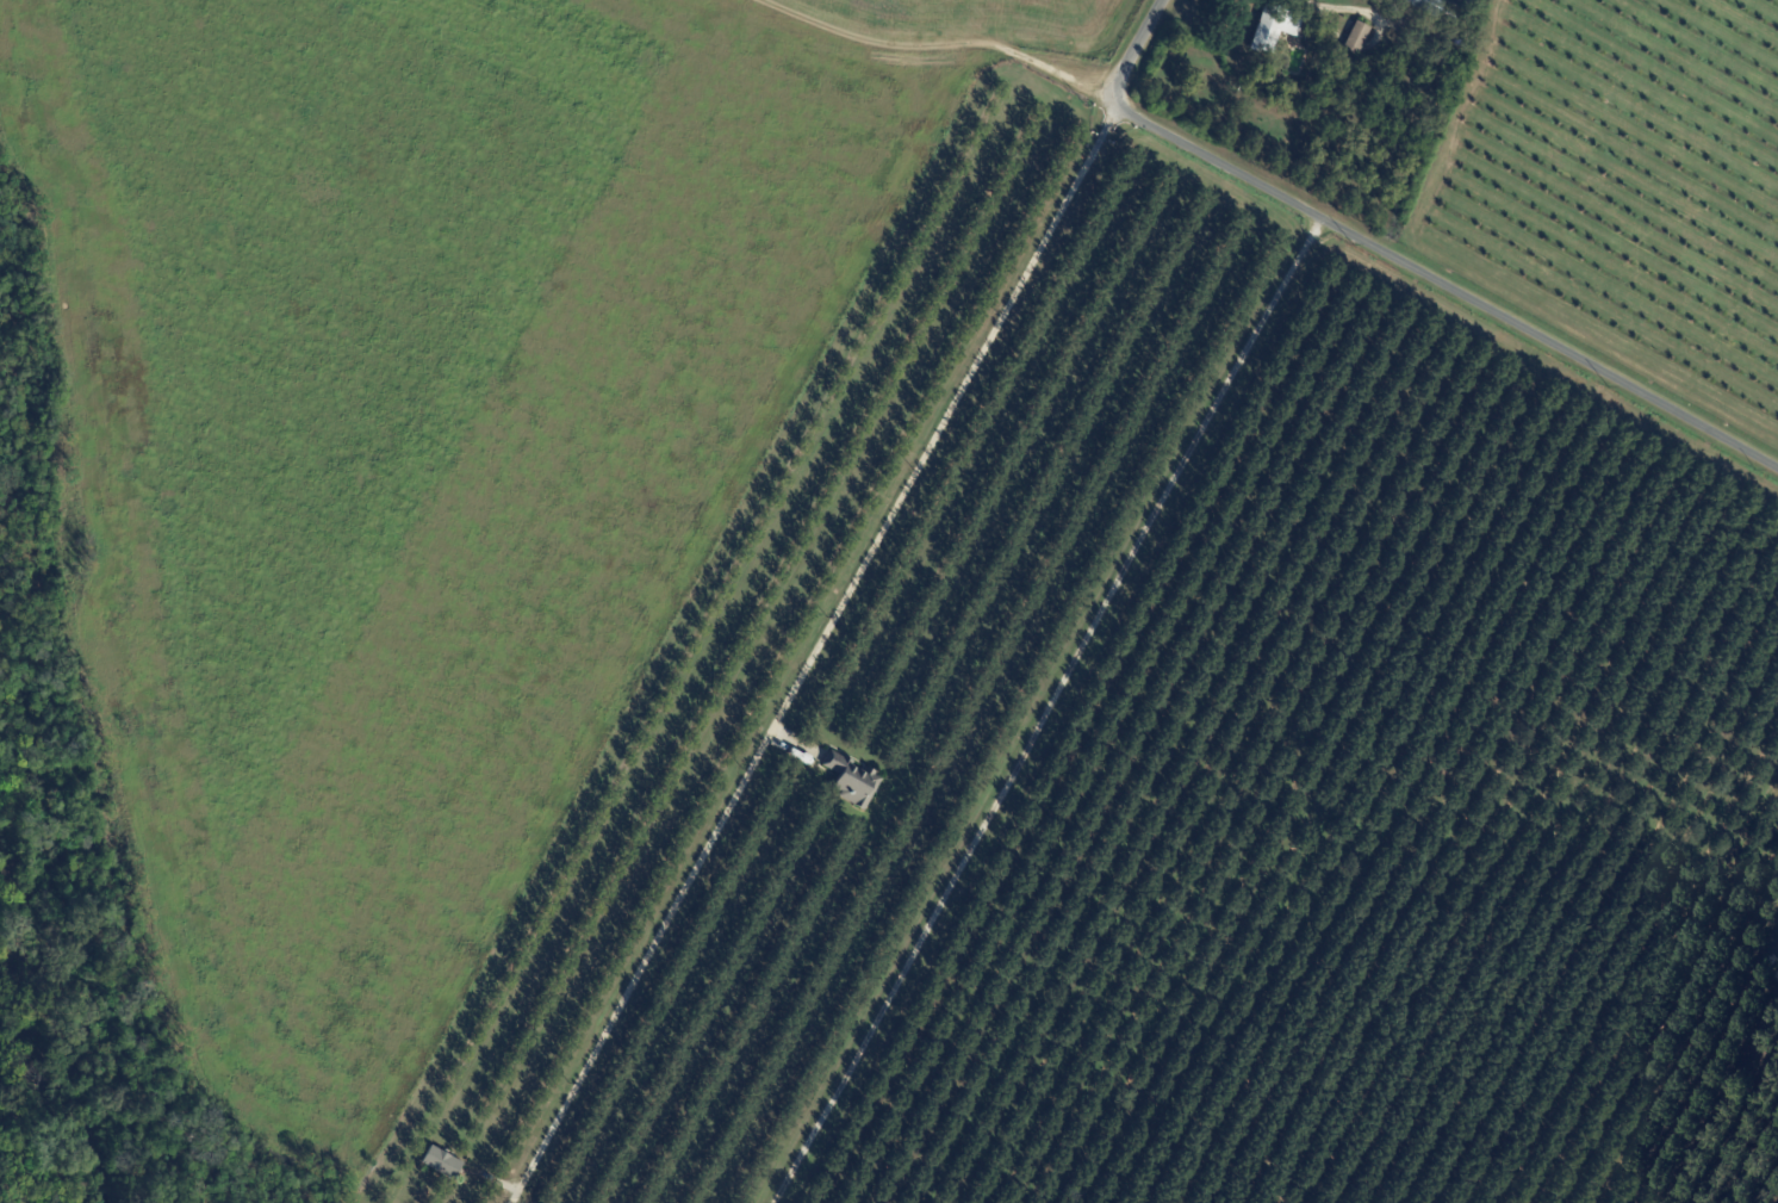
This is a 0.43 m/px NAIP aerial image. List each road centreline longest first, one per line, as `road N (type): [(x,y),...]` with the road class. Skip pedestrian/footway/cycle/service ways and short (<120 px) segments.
road 1 (residential): [(1162,0),(1114,86),(1119,105),(1777,469)]

